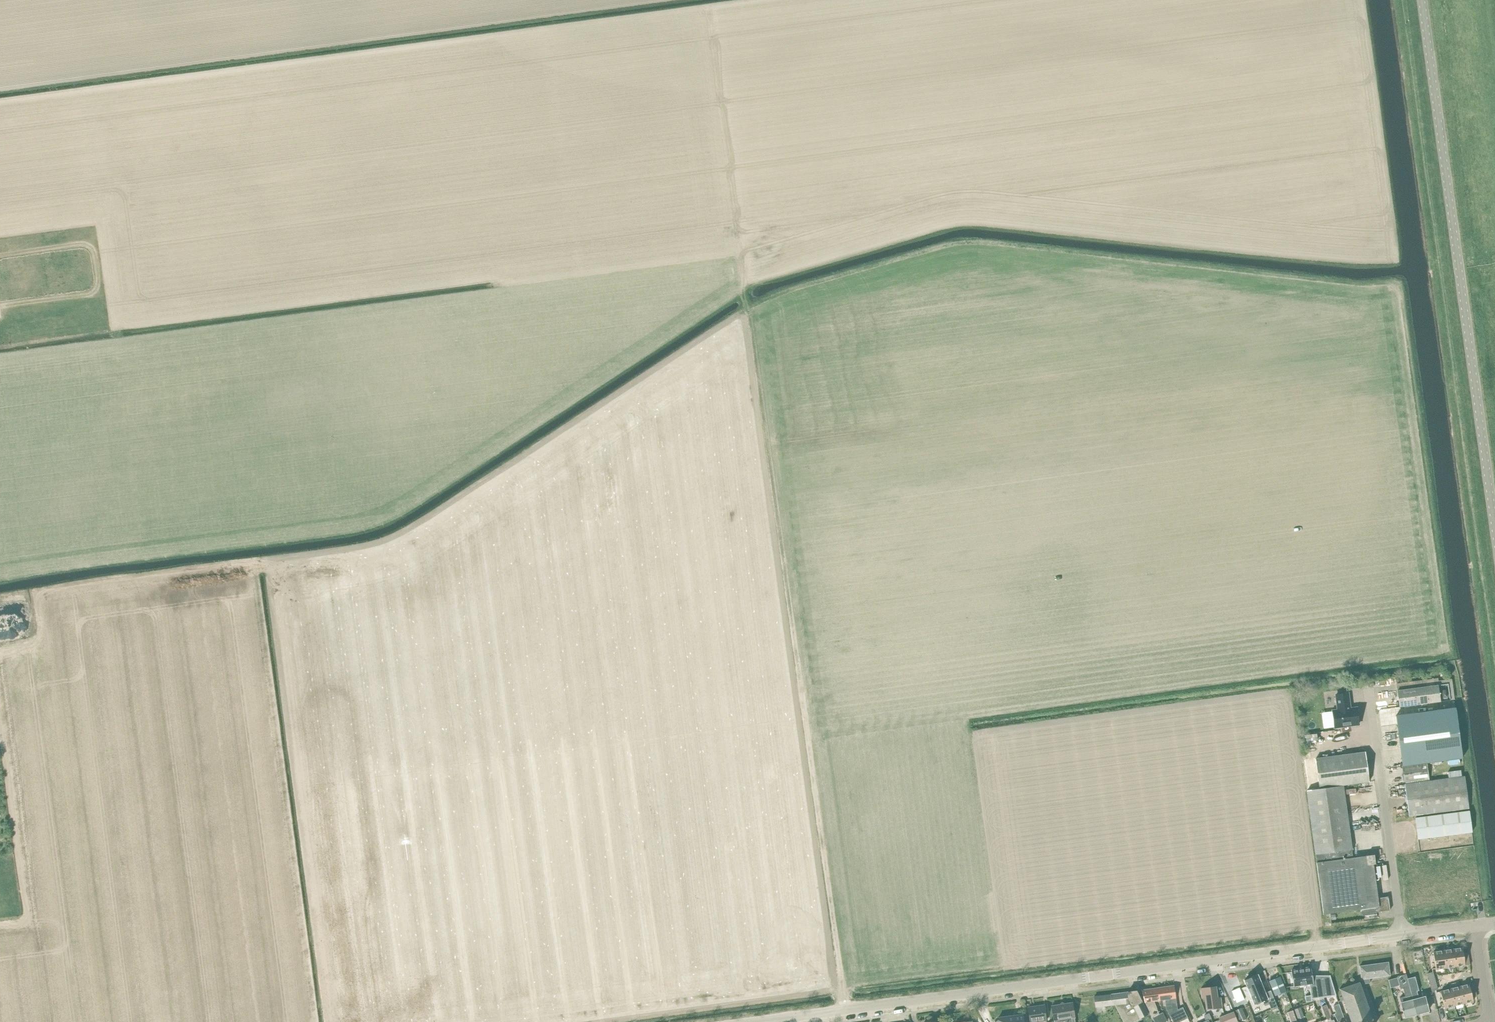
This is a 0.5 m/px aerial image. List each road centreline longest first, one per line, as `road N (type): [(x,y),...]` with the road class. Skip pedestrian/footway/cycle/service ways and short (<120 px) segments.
road 1 (tertiary): [(755,1021),(1475,925)]
road 2 (unclassified): [(1494,525),(1423,0)]

